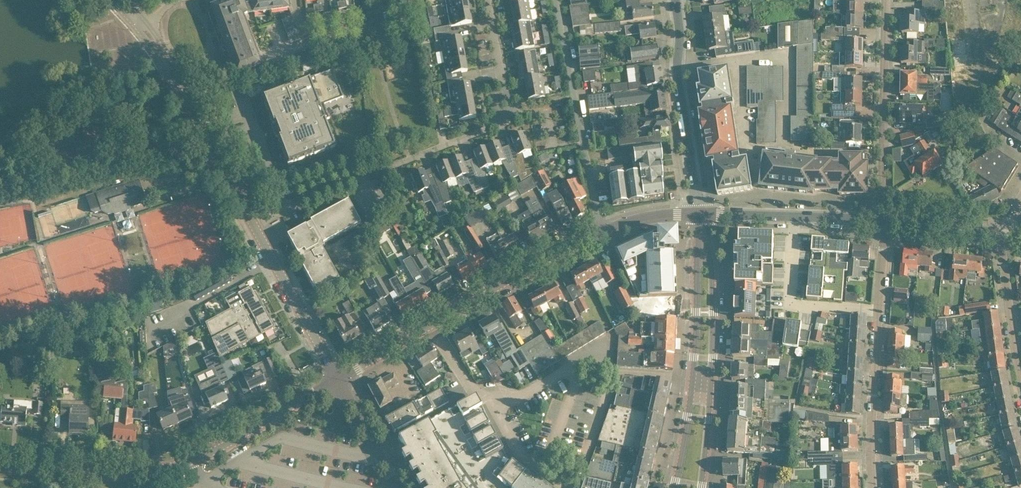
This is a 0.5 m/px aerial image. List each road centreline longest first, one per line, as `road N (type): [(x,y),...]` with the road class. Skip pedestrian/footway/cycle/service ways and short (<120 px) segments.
road 1 (tertiary): [(338,379),(602,232),(652,215),(700,215)]
road 2 (residential): [(254,225),(509,123),(489,0)]
road 3 (tertiary): [(338,379),(227,444),(159,469),(94,475),(0,467)]
road 4 (tertiary): [(702,236),(674,487)]
road 5 (tertiary): [(700,487),(713,312),(702,236)]
road 6 (residential): [(254,225),(132,20)]
road 7 (residential): [(882,218),(883,0)]
road 8 (tertiary): [(700,215),(677,78),(676,0)]
road 9 (residential): [(872,487),(878,309)]
road 10 (residential): [(878,309),(789,304),(790,217)]
road 11 (residential): [(1020,157),(984,130),(971,0)]
road 12 (residential): [(338,379),(254,225)]
road 13 (residential): [(1020,382),(1000,231)]
road 14 (residential): [(396,487),(338,379)]

